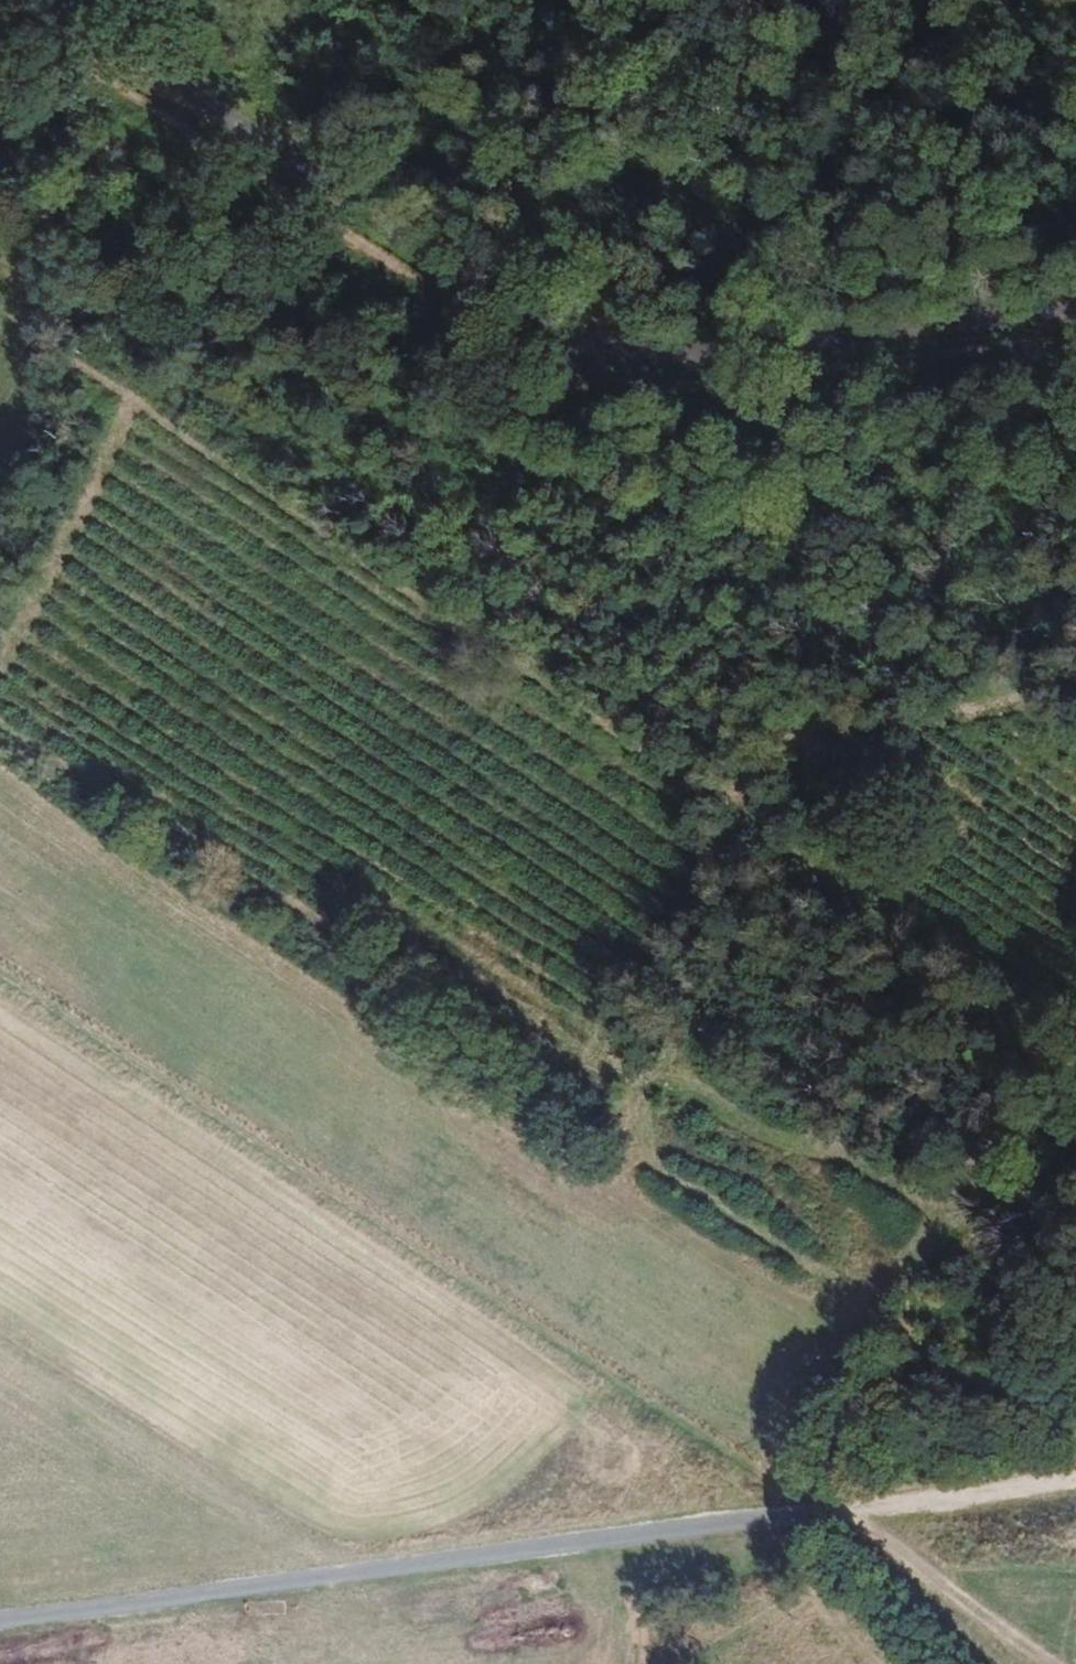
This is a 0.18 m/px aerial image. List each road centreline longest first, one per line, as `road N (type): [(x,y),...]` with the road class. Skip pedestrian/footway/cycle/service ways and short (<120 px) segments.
road 1 (unclassified): [(53,0),(331,188),(587,336),(714,358),(1075,319)]
road 2 (unclassified): [(0,1623),(1075,1478)]
road 3 (track): [(1075,950),(821,1259)]

